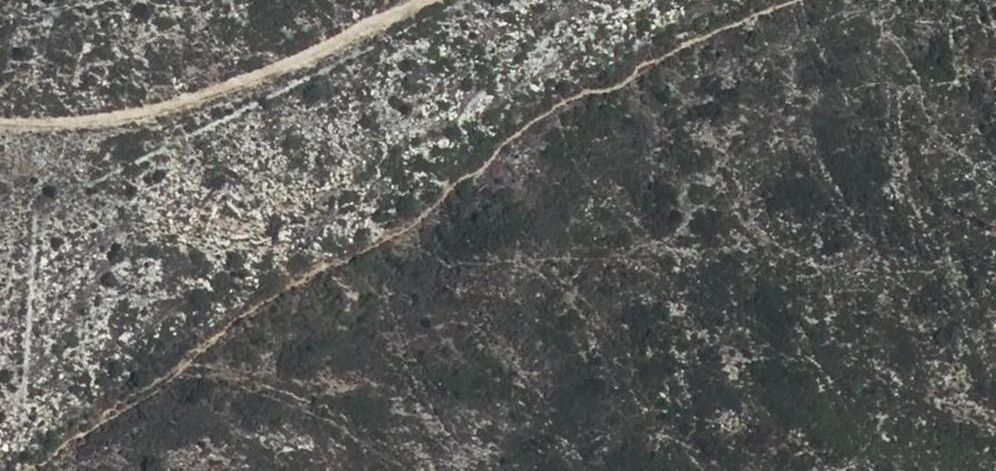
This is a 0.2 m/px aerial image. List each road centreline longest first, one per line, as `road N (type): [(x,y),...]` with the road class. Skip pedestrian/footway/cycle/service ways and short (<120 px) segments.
road 1 (track): [(0,121),(136,113),(393,0)]

